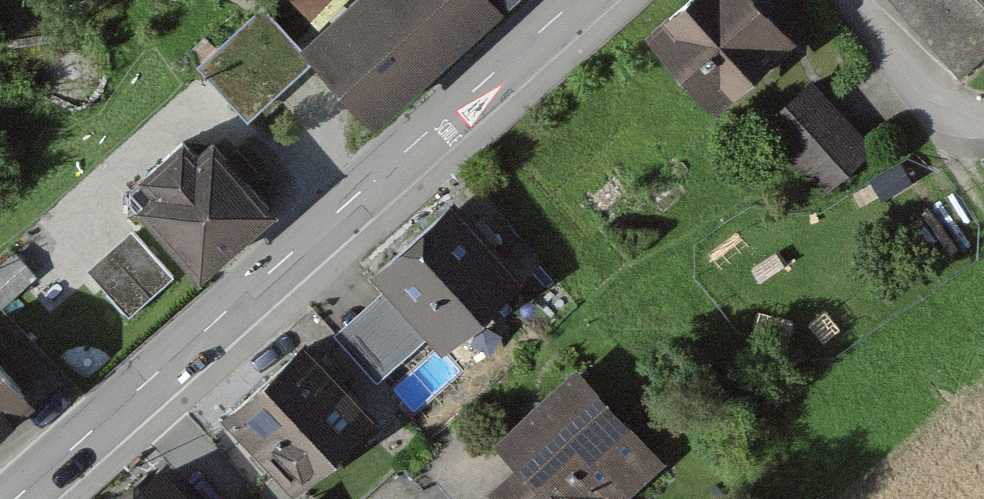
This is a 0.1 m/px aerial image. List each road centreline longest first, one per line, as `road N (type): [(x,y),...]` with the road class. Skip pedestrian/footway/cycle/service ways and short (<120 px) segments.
road 1 (tertiary): [(20,498),(577,0)]
road 2 (residential): [(983,122),(940,111),(859,0)]

